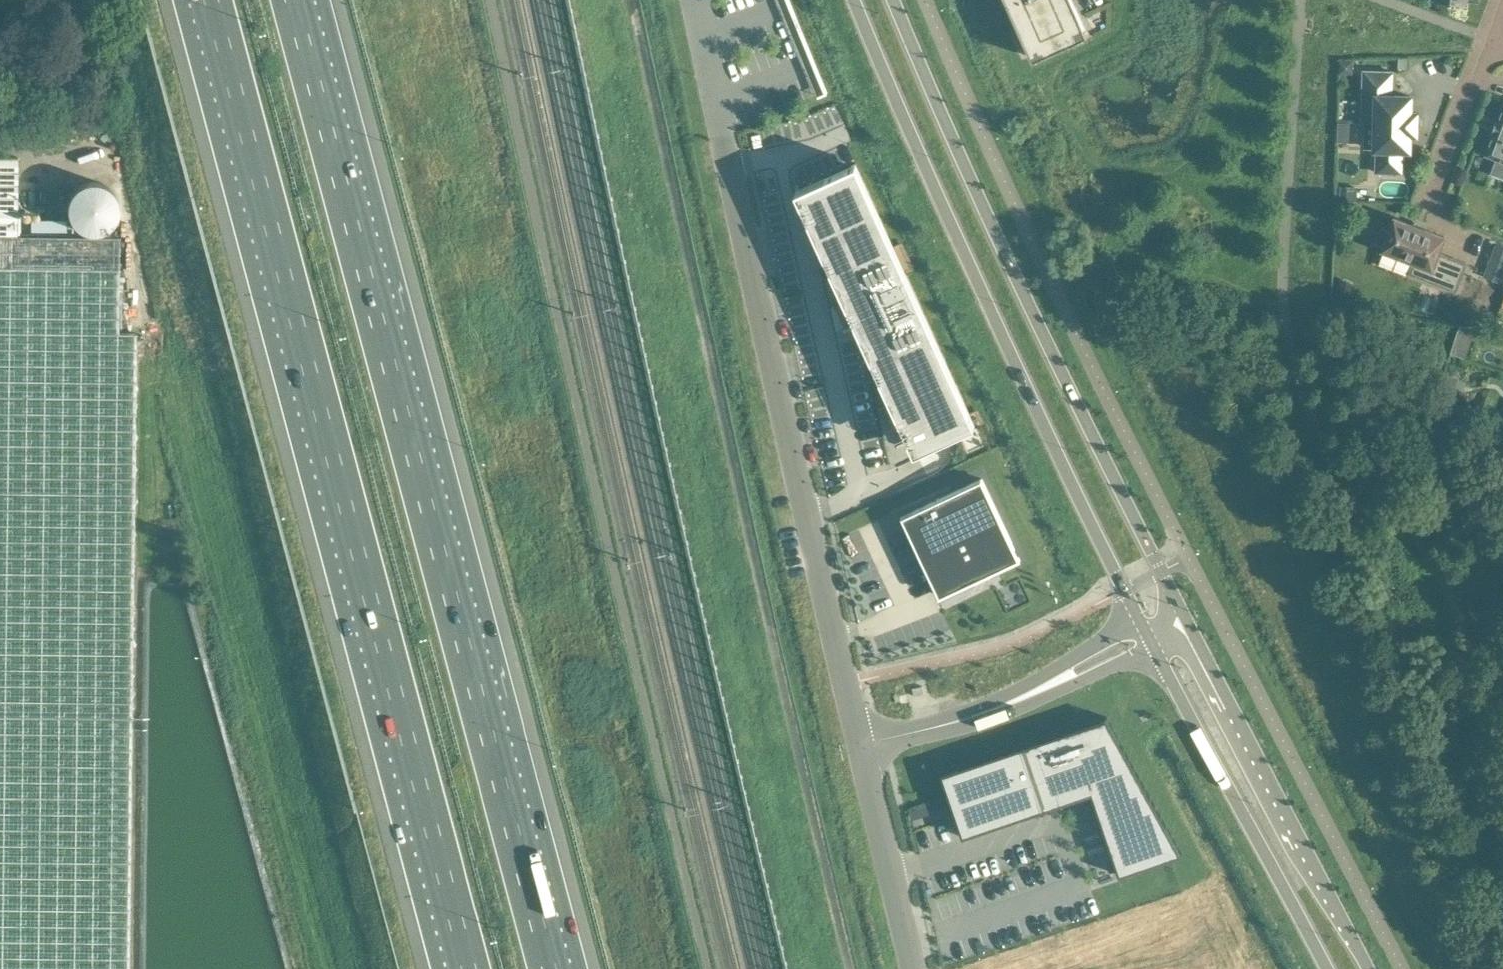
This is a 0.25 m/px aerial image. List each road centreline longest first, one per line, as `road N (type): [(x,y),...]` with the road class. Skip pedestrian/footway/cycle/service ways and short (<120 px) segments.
road 1 (motorway): [(211,0),(469,968)]
road 2 (motorway): [(549,968),(292,0)]
road 3 (secondary): [(855,0),(1148,636)]
road 4 (secondary): [(1183,618),(997,247),(892,0)]
road 5 (unclassified): [(724,136),(860,745)]
road 6 (secondary): [(1366,968),(1183,618)]
road 7 (secondary): [(1148,636),(1324,968)]
road 8 (unclassified): [(860,745),(997,709),(1148,636)]
road 9 (unclassified): [(860,745),(915,968)]
road 10 (residential): [(1426,215),(1497,46)]

